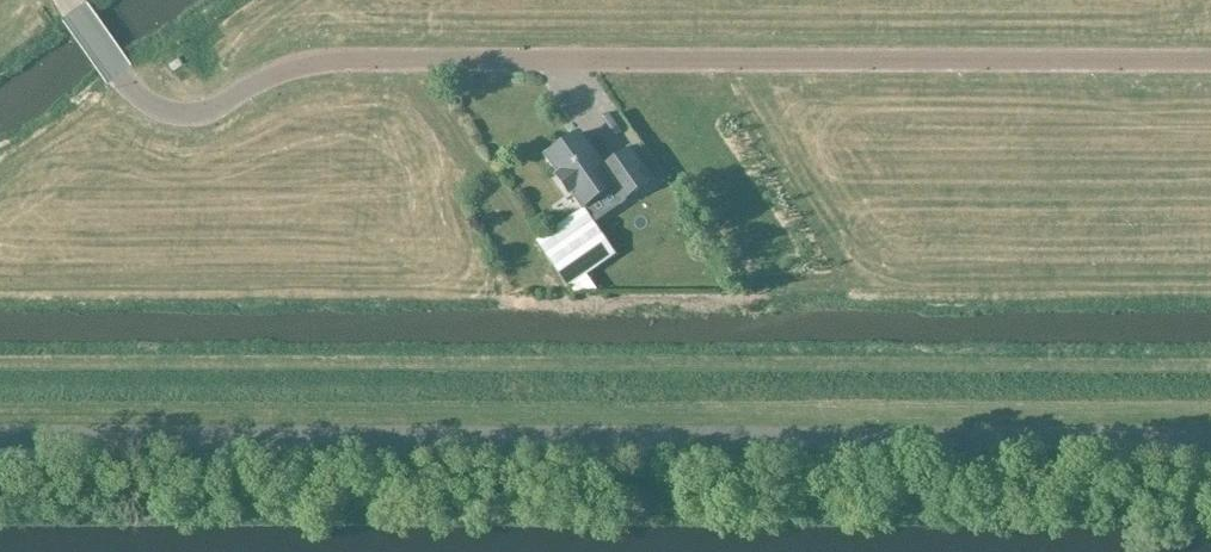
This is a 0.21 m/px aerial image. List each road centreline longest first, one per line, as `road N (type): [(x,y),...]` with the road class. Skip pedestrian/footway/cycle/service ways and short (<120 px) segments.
road 1 (unclassified): [(0,436),(1210,435)]
road 2 (residential): [(1210,60),(316,59),(269,73),(207,108),(178,113),(147,102),(75,5)]

